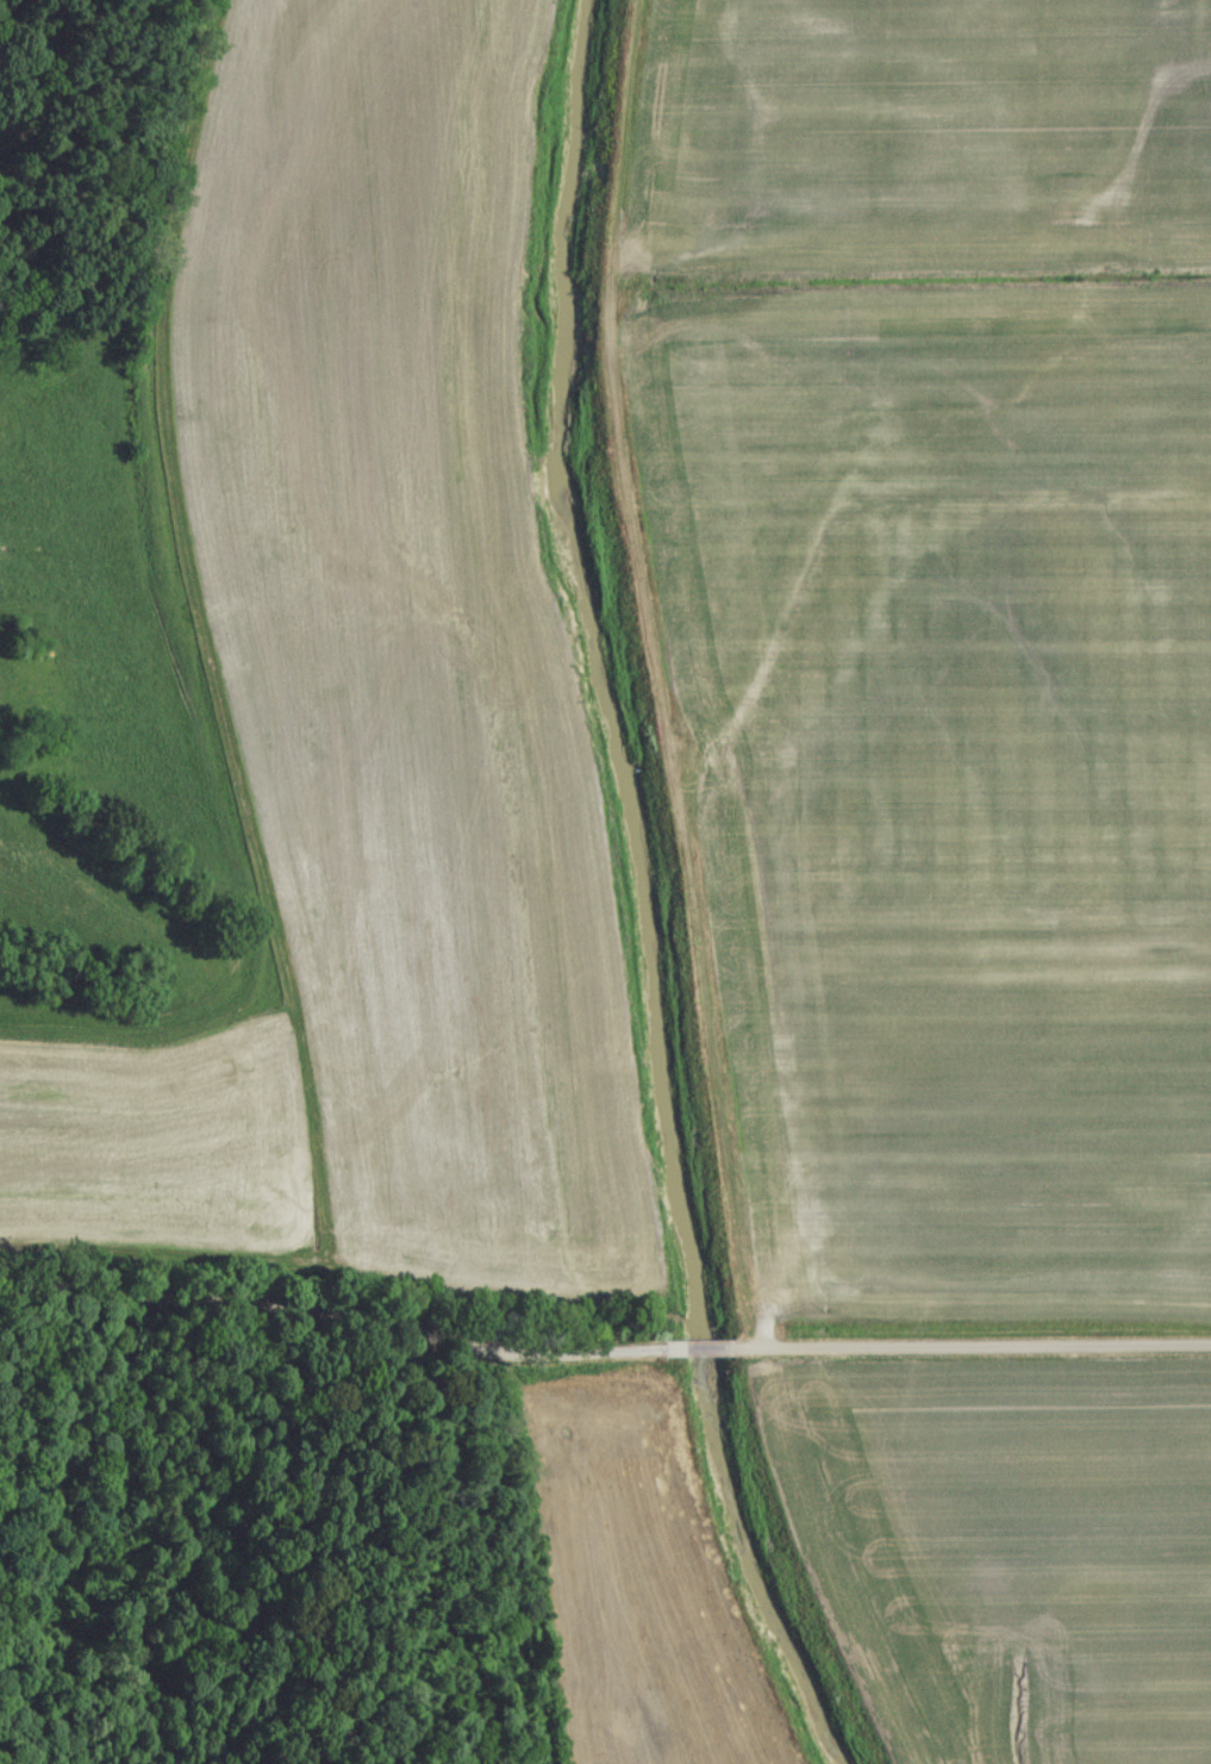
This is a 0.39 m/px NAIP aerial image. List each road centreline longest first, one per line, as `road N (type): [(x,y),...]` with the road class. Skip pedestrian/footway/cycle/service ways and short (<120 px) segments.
road 1 (residential): [(0,1299),(177,1297),(333,1313),(477,1345),(556,1348),(1210,1344)]

